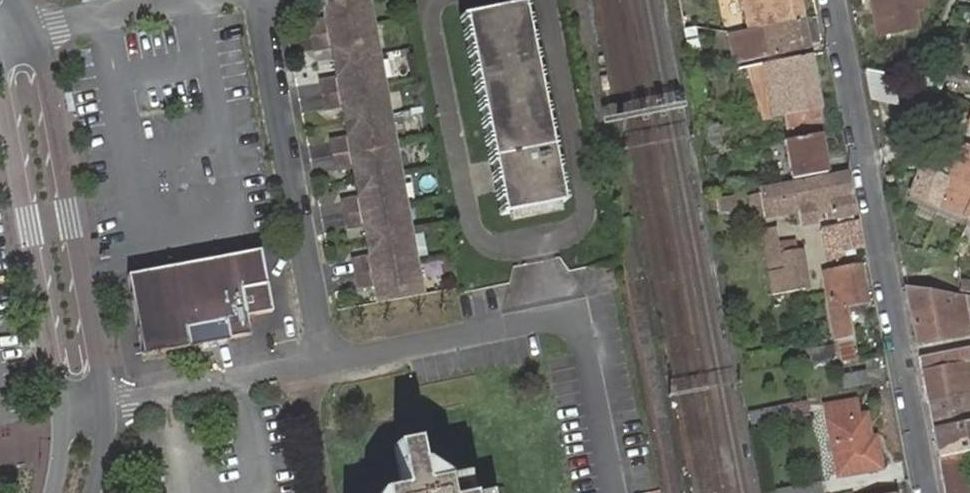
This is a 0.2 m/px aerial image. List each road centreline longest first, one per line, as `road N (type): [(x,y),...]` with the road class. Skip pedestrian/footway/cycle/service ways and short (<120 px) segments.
road 1 (residential): [(256,0),(328,364),(105,405)]
road 2 (residential): [(927,492),(832,0)]
road 3 (tertiary): [(105,405),(34,29)]
road 4 (tertiary): [(0,75),(62,410)]
road 5 (residential): [(34,29),(197,0)]

